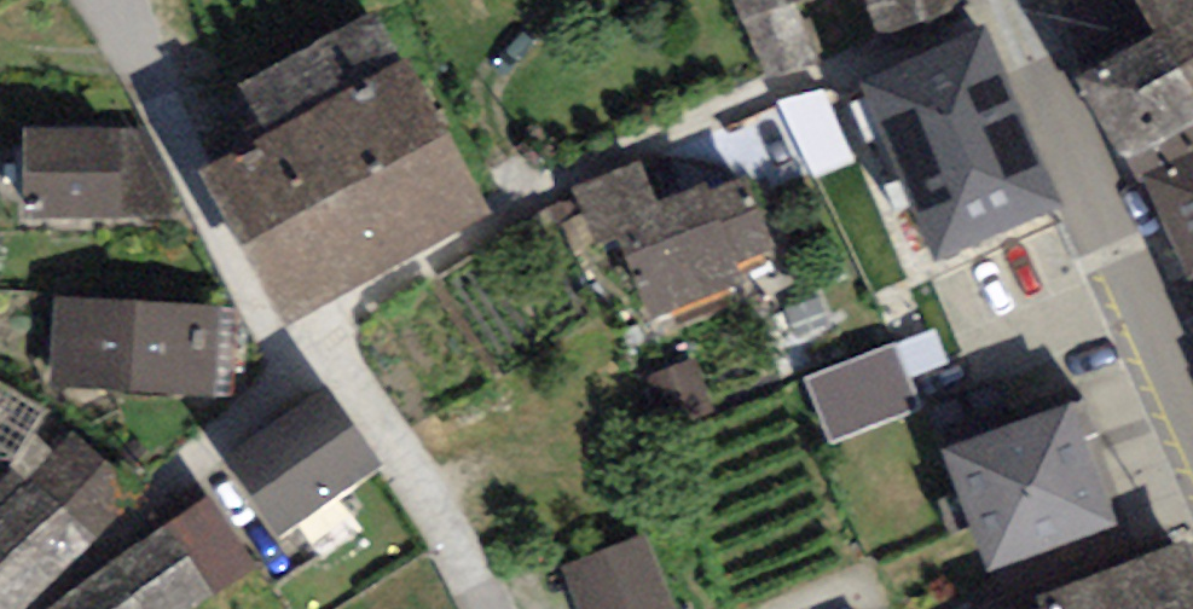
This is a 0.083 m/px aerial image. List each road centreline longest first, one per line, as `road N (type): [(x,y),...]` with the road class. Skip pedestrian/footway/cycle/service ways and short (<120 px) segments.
road 1 (residential): [(83,0),(148,97),(266,339),(356,402),(385,433),(486,608)]
road 2 (residential): [(1192,434),(1005,0)]

